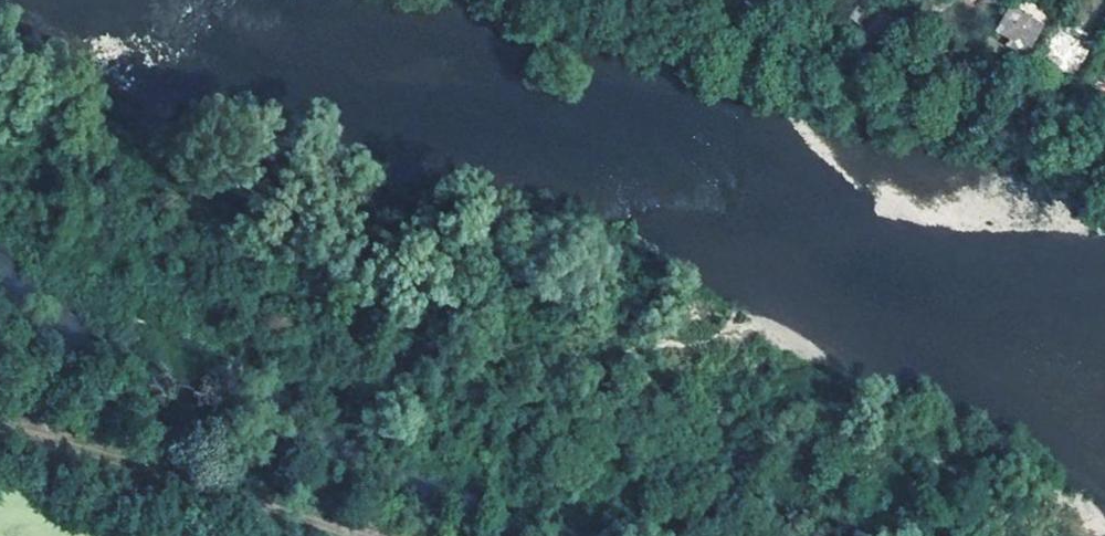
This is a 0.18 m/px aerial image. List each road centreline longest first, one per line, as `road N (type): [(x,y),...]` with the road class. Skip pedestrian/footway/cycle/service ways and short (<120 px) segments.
road 1 (track): [(356,535),(78,446),(0,430)]

